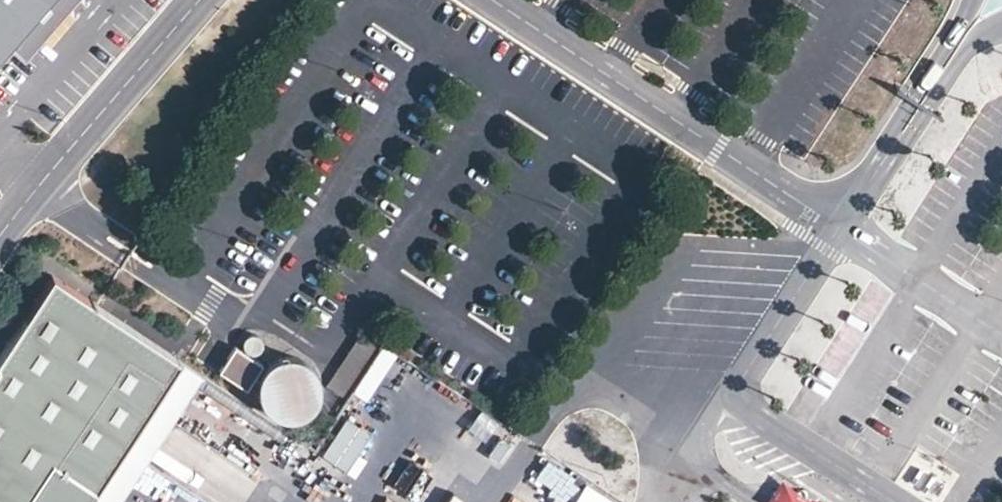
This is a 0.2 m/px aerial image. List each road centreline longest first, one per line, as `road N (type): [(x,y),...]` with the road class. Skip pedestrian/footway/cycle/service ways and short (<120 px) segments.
road 1 (unclassified): [(493,0),(839,226),(966,34)]
road 2 (unclassified): [(0,236),(197,0)]

